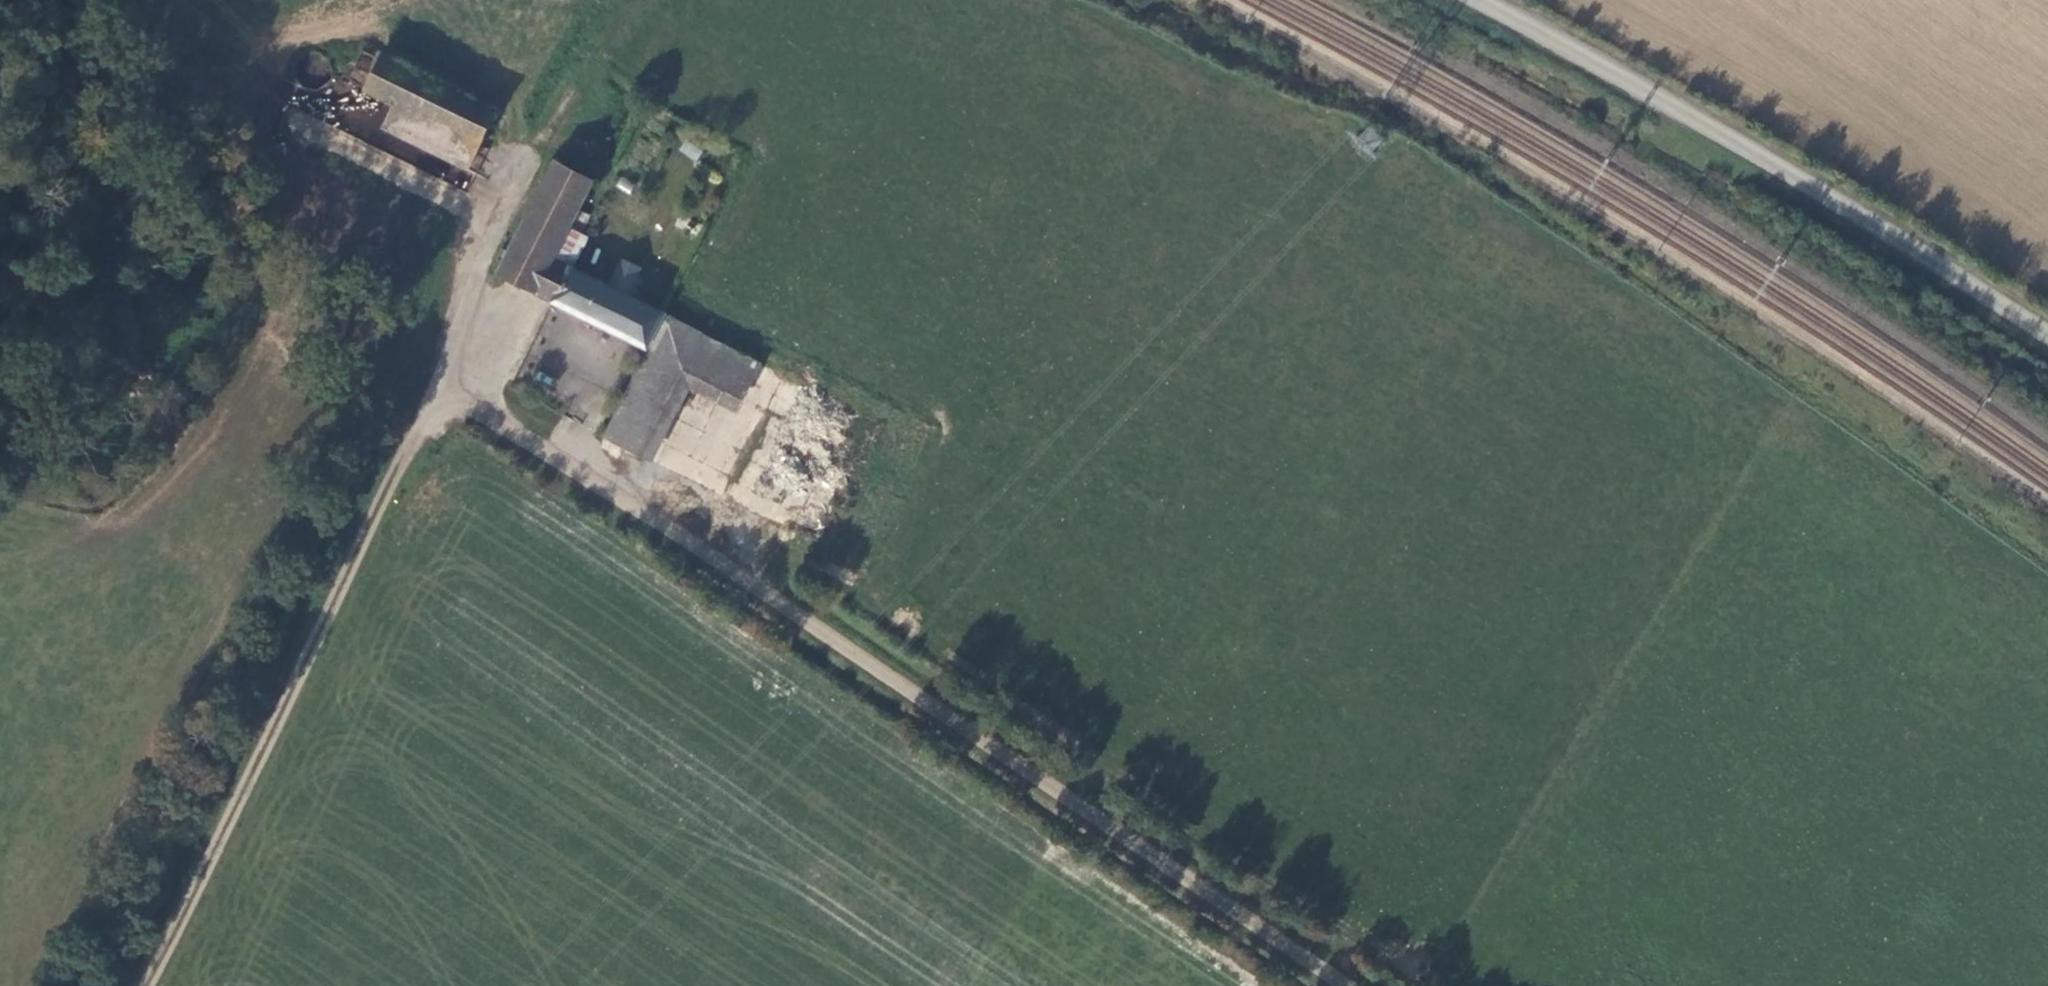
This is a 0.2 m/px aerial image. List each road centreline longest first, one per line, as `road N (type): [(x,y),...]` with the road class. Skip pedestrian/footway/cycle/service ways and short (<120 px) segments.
road 1 (unclassified): [(1341,985),(476,406),(441,403),(418,418),(142,985)]
road 2 (unclassified): [(1480,0),(1641,83),(2047,332)]

